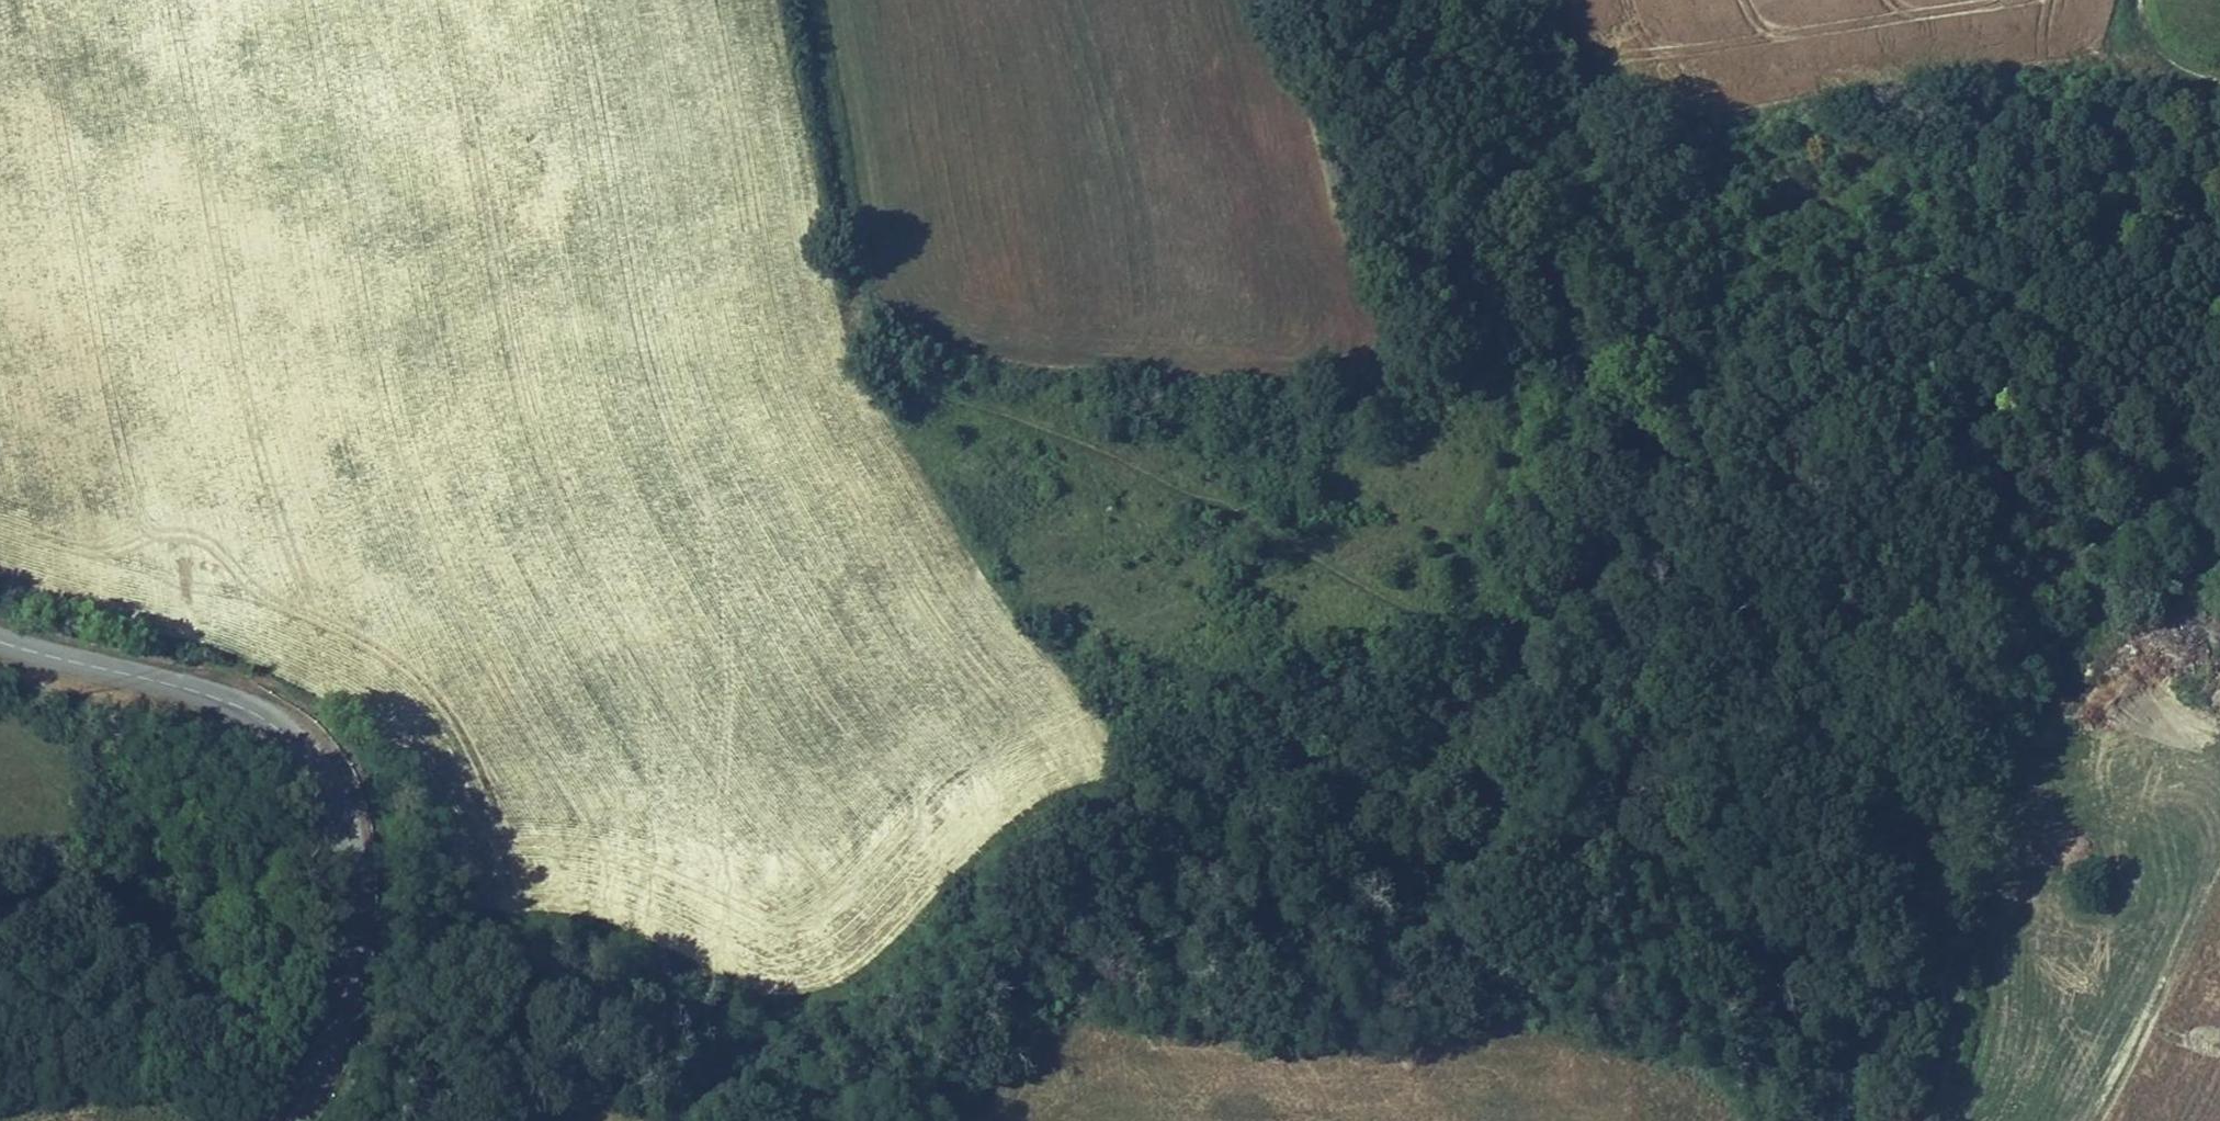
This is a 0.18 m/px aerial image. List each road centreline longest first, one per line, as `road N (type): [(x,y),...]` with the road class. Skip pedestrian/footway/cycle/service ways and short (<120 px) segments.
road 1 (track): [(1907,1120),(1924,1105),(1950,1038),(1941,854),(1954,774),(2016,616),(2053,572),(2219,465)]
road 2 (tertiary): [(287,1120),(330,1040),(352,944),(352,856),(328,788),(282,732),(224,700),(0,641)]
road 3 (track): [(2219,85),(2170,66),(2140,19),(2140,0)]

